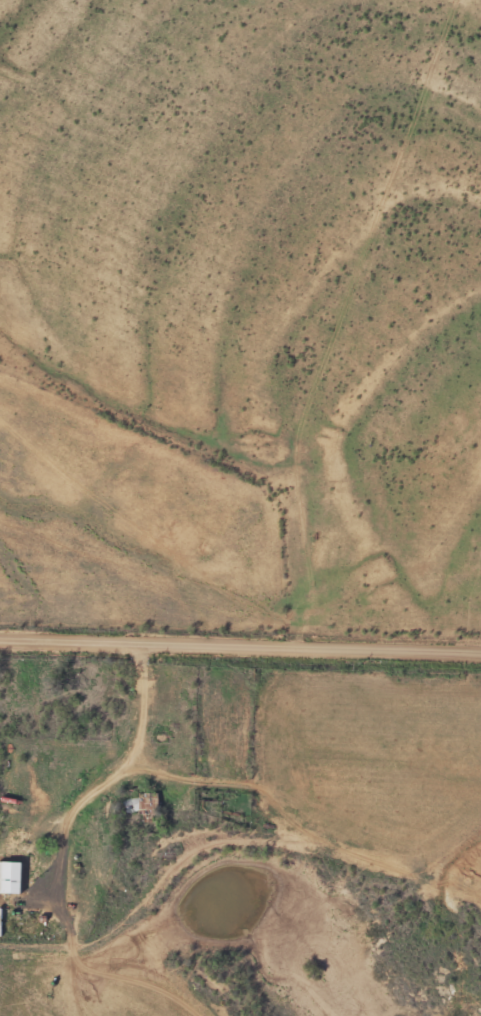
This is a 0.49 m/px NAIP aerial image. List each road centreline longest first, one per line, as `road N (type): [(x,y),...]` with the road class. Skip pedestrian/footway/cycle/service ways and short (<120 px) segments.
road 1 (residential): [(480,651),(0,639)]

